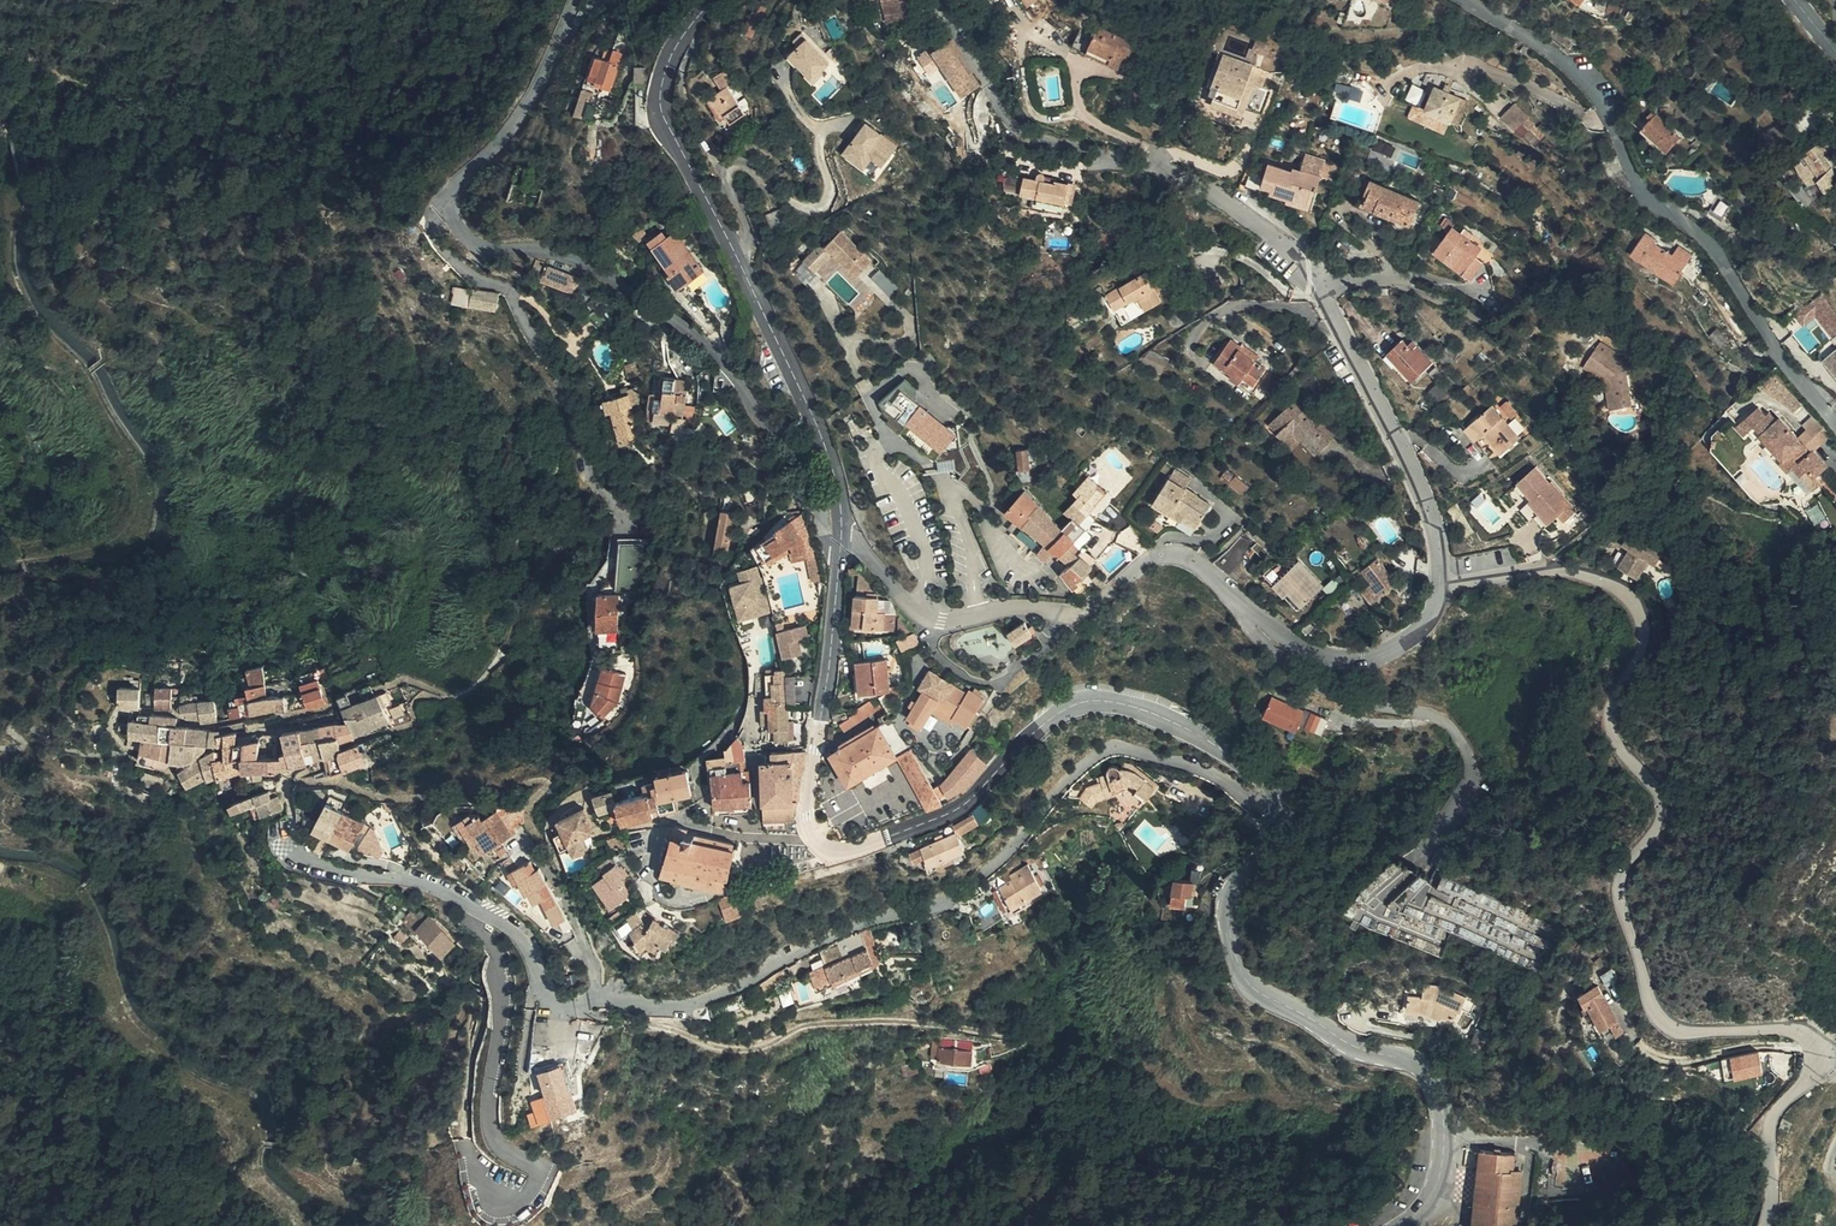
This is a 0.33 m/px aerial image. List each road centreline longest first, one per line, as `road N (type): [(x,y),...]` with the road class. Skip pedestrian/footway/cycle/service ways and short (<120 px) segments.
road 1 (residential): [(294,836),(326,861),(415,878),(473,902),(512,926),(550,998),(563,1005),(649,1006),(722,991),(850,928),(955,898),(1006,863),(1086,763),(1110,748),(1195,766),(1277,816)]
road 2 (unclassified): [(1762,1225),(1773,1191),(1767,1123),(1777,1102),(1823,1061),(1815,1038),(1797,1031),(1672,1028),(1644,1002),(1612,891),(1619,869),(1665,816),(1661,794),(1619,744),(1614,725),(1620,696),(1654,644),(1650,619),(1616,586),(1573,569),(1547,566),(1445,587)]
road 3 (unclassified): [(1445,587),(1422,629),(1392,649),(1350,656),(1297,642),(1179,555),(1148,562),(1083,608),(1011,606),(952,619),(914,608),(866,552),(842,538)]
road 4 (tertiary): [(842,538),(833,463),(734,253),(658,124),(671,56),(708,0)]
road 5 (residential): [(1468,0),(1556,53),(1602,97),(1641,186),(1722,260),(1778,352),(1835,425)]
road 6 (tertiary): [(1277,816),(1271,792),(1194,733),(1154,713),(1093,701),(1047,722),(948,810),(843,849),(814,834)]
road 7 (residential): [(447,211),(474,248),(561,254),(655,306),(719,359),(804,468),(828,542),(841,549)]
road 8 (tertiary): [(1404,1225),(1429,1204),(1440,1173),(1445,1115),(1438,1085),(1413,1060),(1347,1039),(1270,994),(1234,952),(1228,901),(1277,816)]
road 9 (residential): [(1445,587),(1429,506),(1318,283),(1274,236),(1161,169)]
road 10 (track): [(1010,1033),(946,1022),(831,1023),(754,1046),(719,1045),(589,1012),(582,1002)]
road 11 (tertiary): [(814,834),(807,812),(841,549)]
road 12 (residential): [(447,211),(526,110),(569,0)]
road 13 (residential): [(814,834),(748,834),(669,818),(654,873)]

